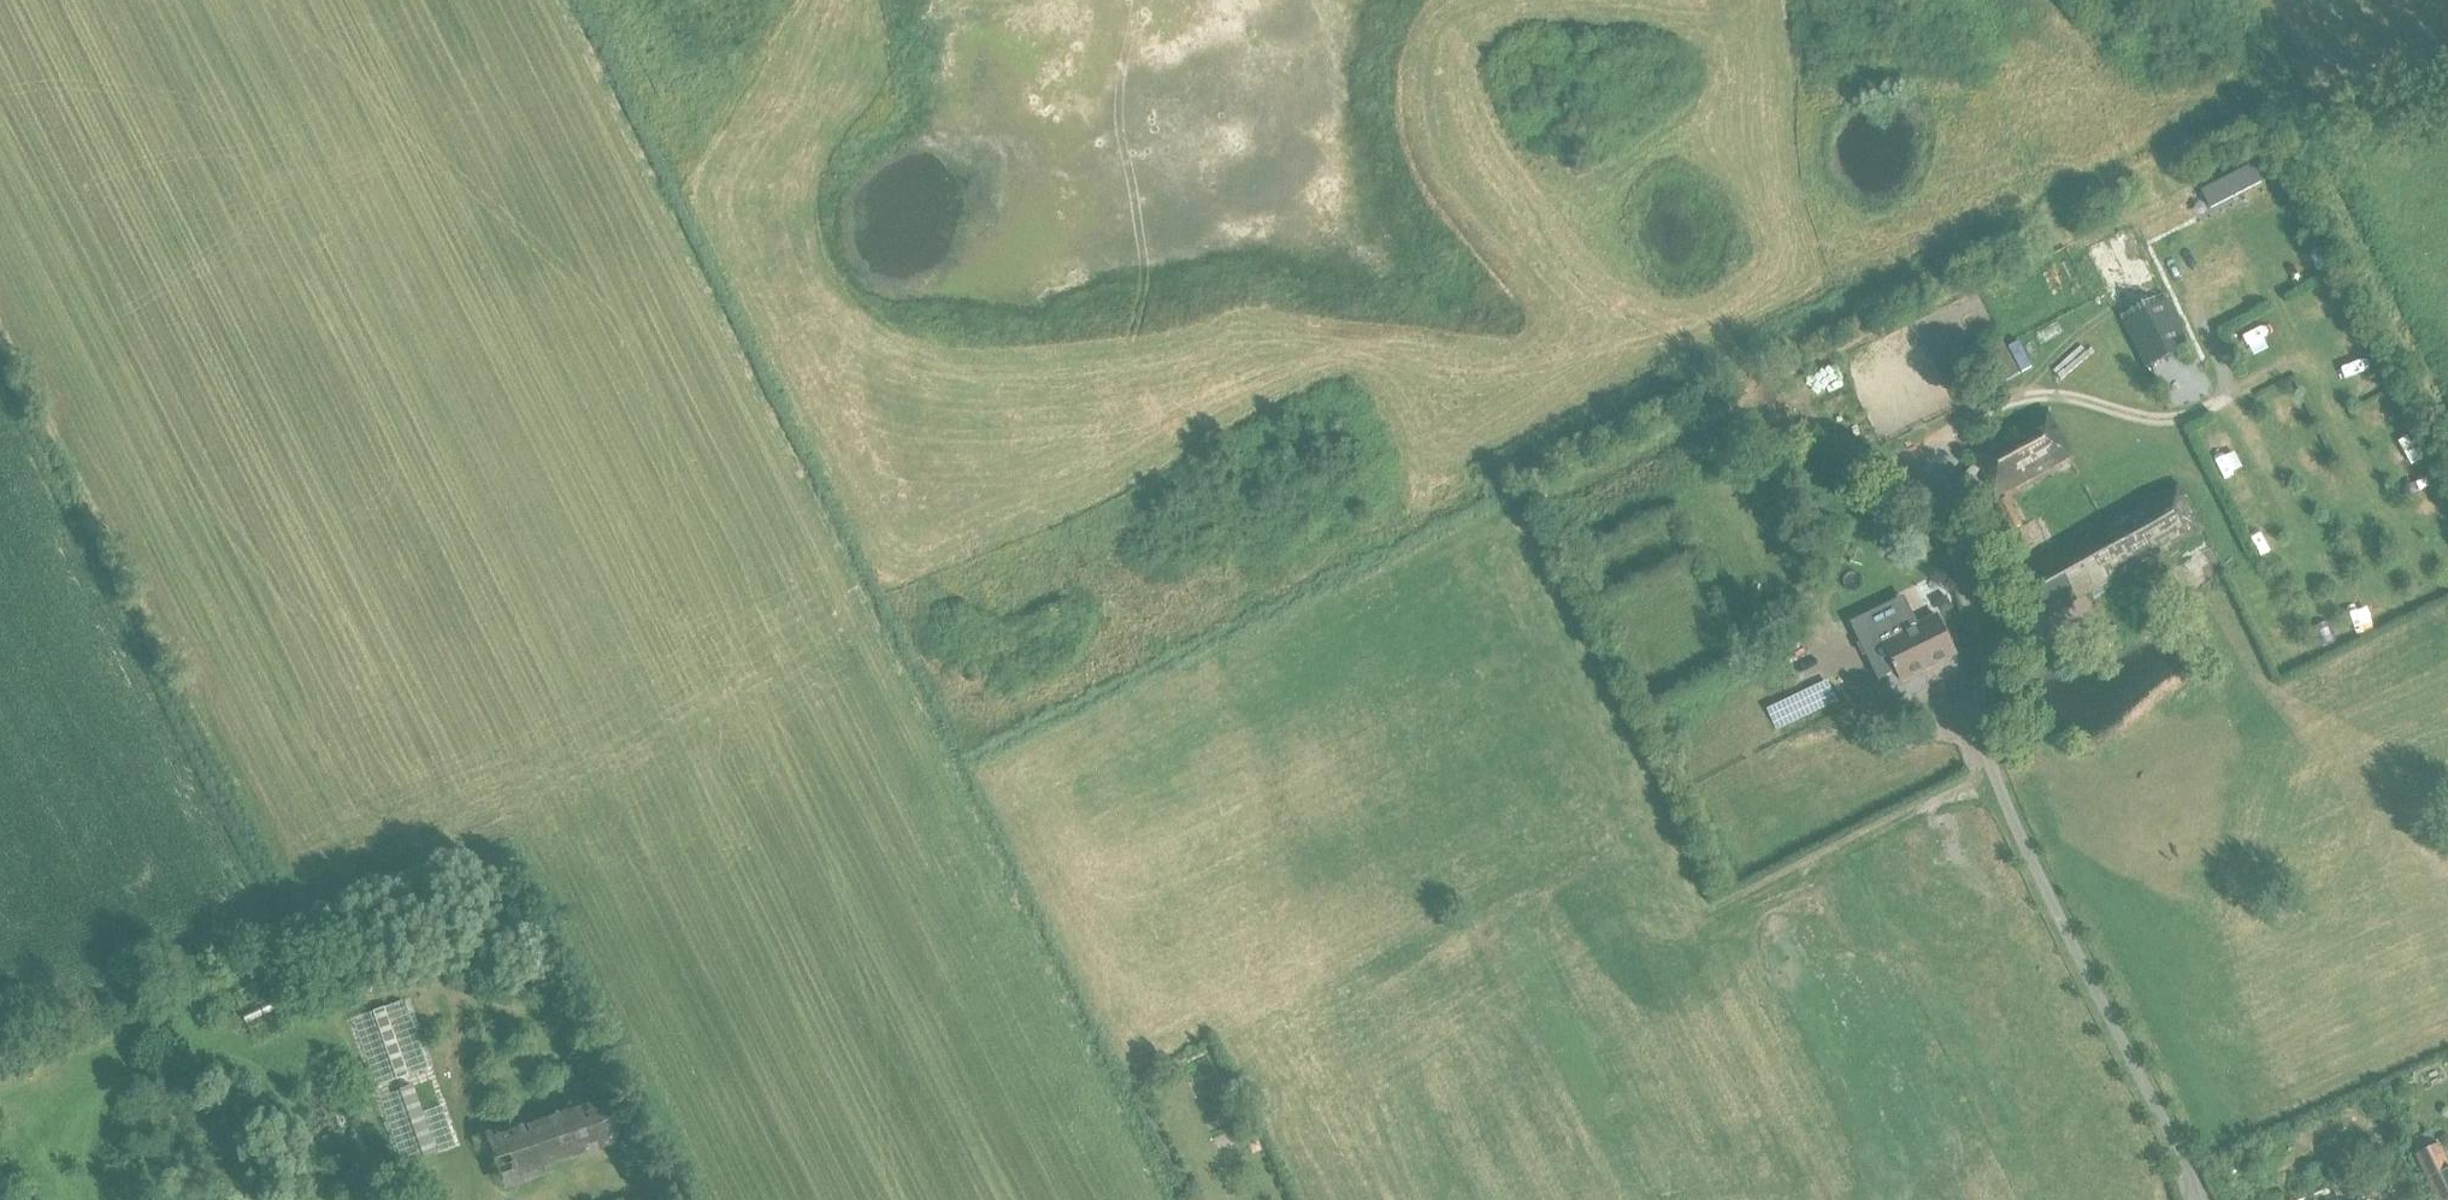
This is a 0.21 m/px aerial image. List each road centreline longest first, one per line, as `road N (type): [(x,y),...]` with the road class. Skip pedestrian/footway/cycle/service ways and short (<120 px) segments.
road 1 (track): [(2061,396),(2148,418),(2182,418),(2265,379)]

